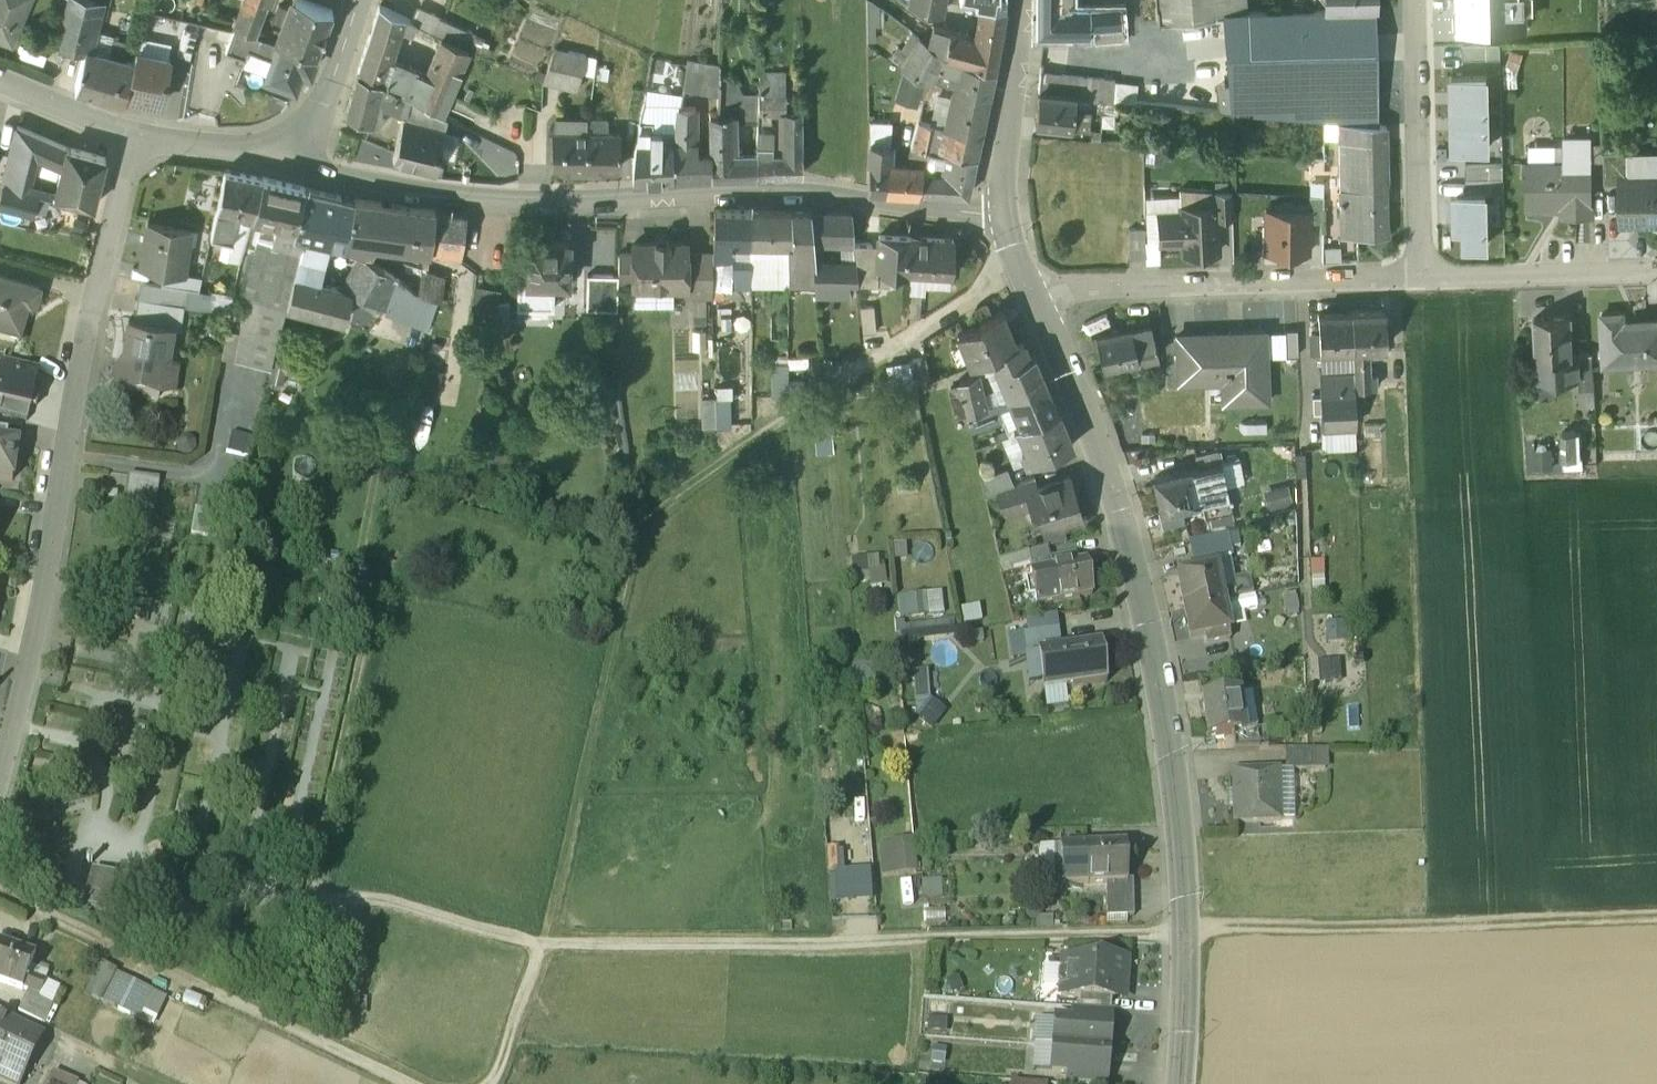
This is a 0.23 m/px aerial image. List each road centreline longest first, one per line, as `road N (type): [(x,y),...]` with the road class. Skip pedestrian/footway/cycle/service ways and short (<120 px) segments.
road 1 (track): [(1020,260),(641,526),(543,942),(1183,933)]
road 2 (secondary): [(1176,1083),(1183,933),(1177,825),(1144,602),(1115,492),(1032,292)]
road 3 (track): [(344,520),(365,607),(364,642),(315,883),(543,942),(490,1083)]
road 4 (secondary): [(304,166),(439,196),(578,204),(811,200),(1003,222)]
road 5 (residential): [(138,139),(80,372),(48,577),(0,774)]
road 6 (track): [(1656,916),(1183,933)]
road 7 (track): [(414,1083),(0,890)]
road 8 (residential): [(1032,292),(1420,281)]
road 9 (residential): [(1414,0),(1420,281)]
road 10 (residential): [(1420,281),(1656,275)]
road 11 (secondary): [(1003,222),(1022,0)]
road 12 (secondary): [(360,0),(304,166)]
road 13 (residential): [(304,166),(138,139)]
road 14 (residential): [(138,139),(0,82)]

